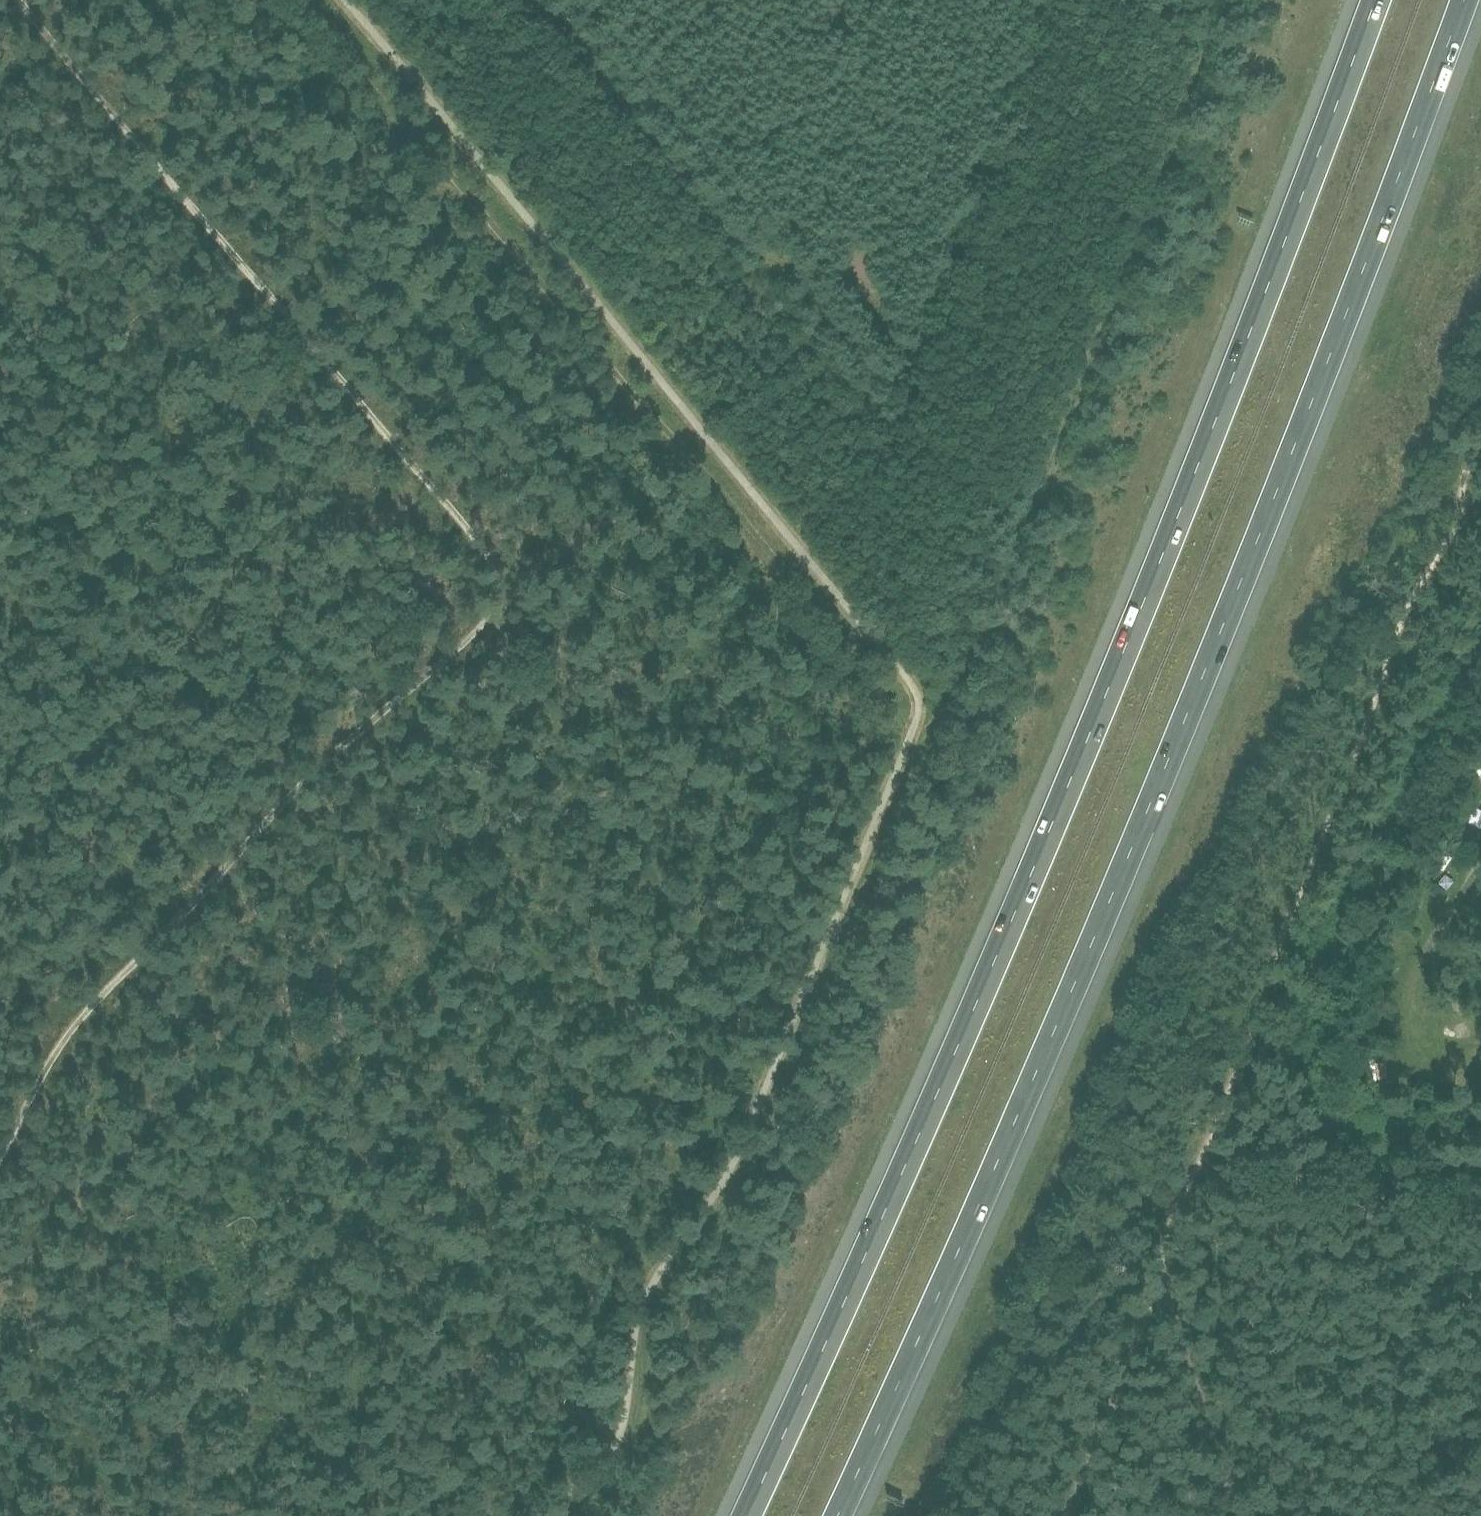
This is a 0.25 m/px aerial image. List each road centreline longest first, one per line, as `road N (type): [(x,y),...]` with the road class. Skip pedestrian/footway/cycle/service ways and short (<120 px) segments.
road 1 (track): [(578,1515),(624,1458),(642,1397),(649,1322),(746,1161),(918,743),(832,630),(303,0)]
road 2 (motorway): [(1375,0),(1160,559),(993,961),(745,1515)]
road 3 (motorway): [(836,1515),(1113,894),(1463,0)]
road 4 (track): [(19,0),(493,556),(502,589),(481,627),(284,803),(66,1034),(0,1150)]
road 5 (track): [(1480,1162),(1217,1168),(1183,1179),(1159,1272),(1236,1515)]

